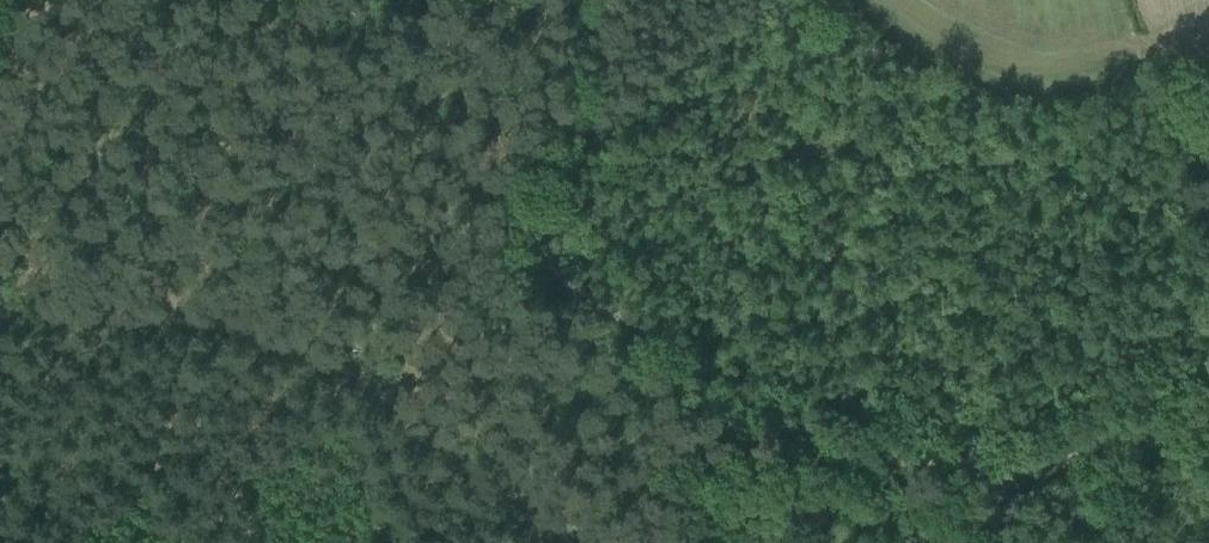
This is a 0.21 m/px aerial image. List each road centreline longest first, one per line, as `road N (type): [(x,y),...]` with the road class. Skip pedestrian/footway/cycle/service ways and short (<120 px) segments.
road 1 (track): [(992,460),(897,464),(829,450),(550,264),(546,210),(615,48),(607,0)]
road 2 (track): [(0,321),(238,333),(320,359),(562,542)]
road 3 (track): [(992,460),(1208,415)]

